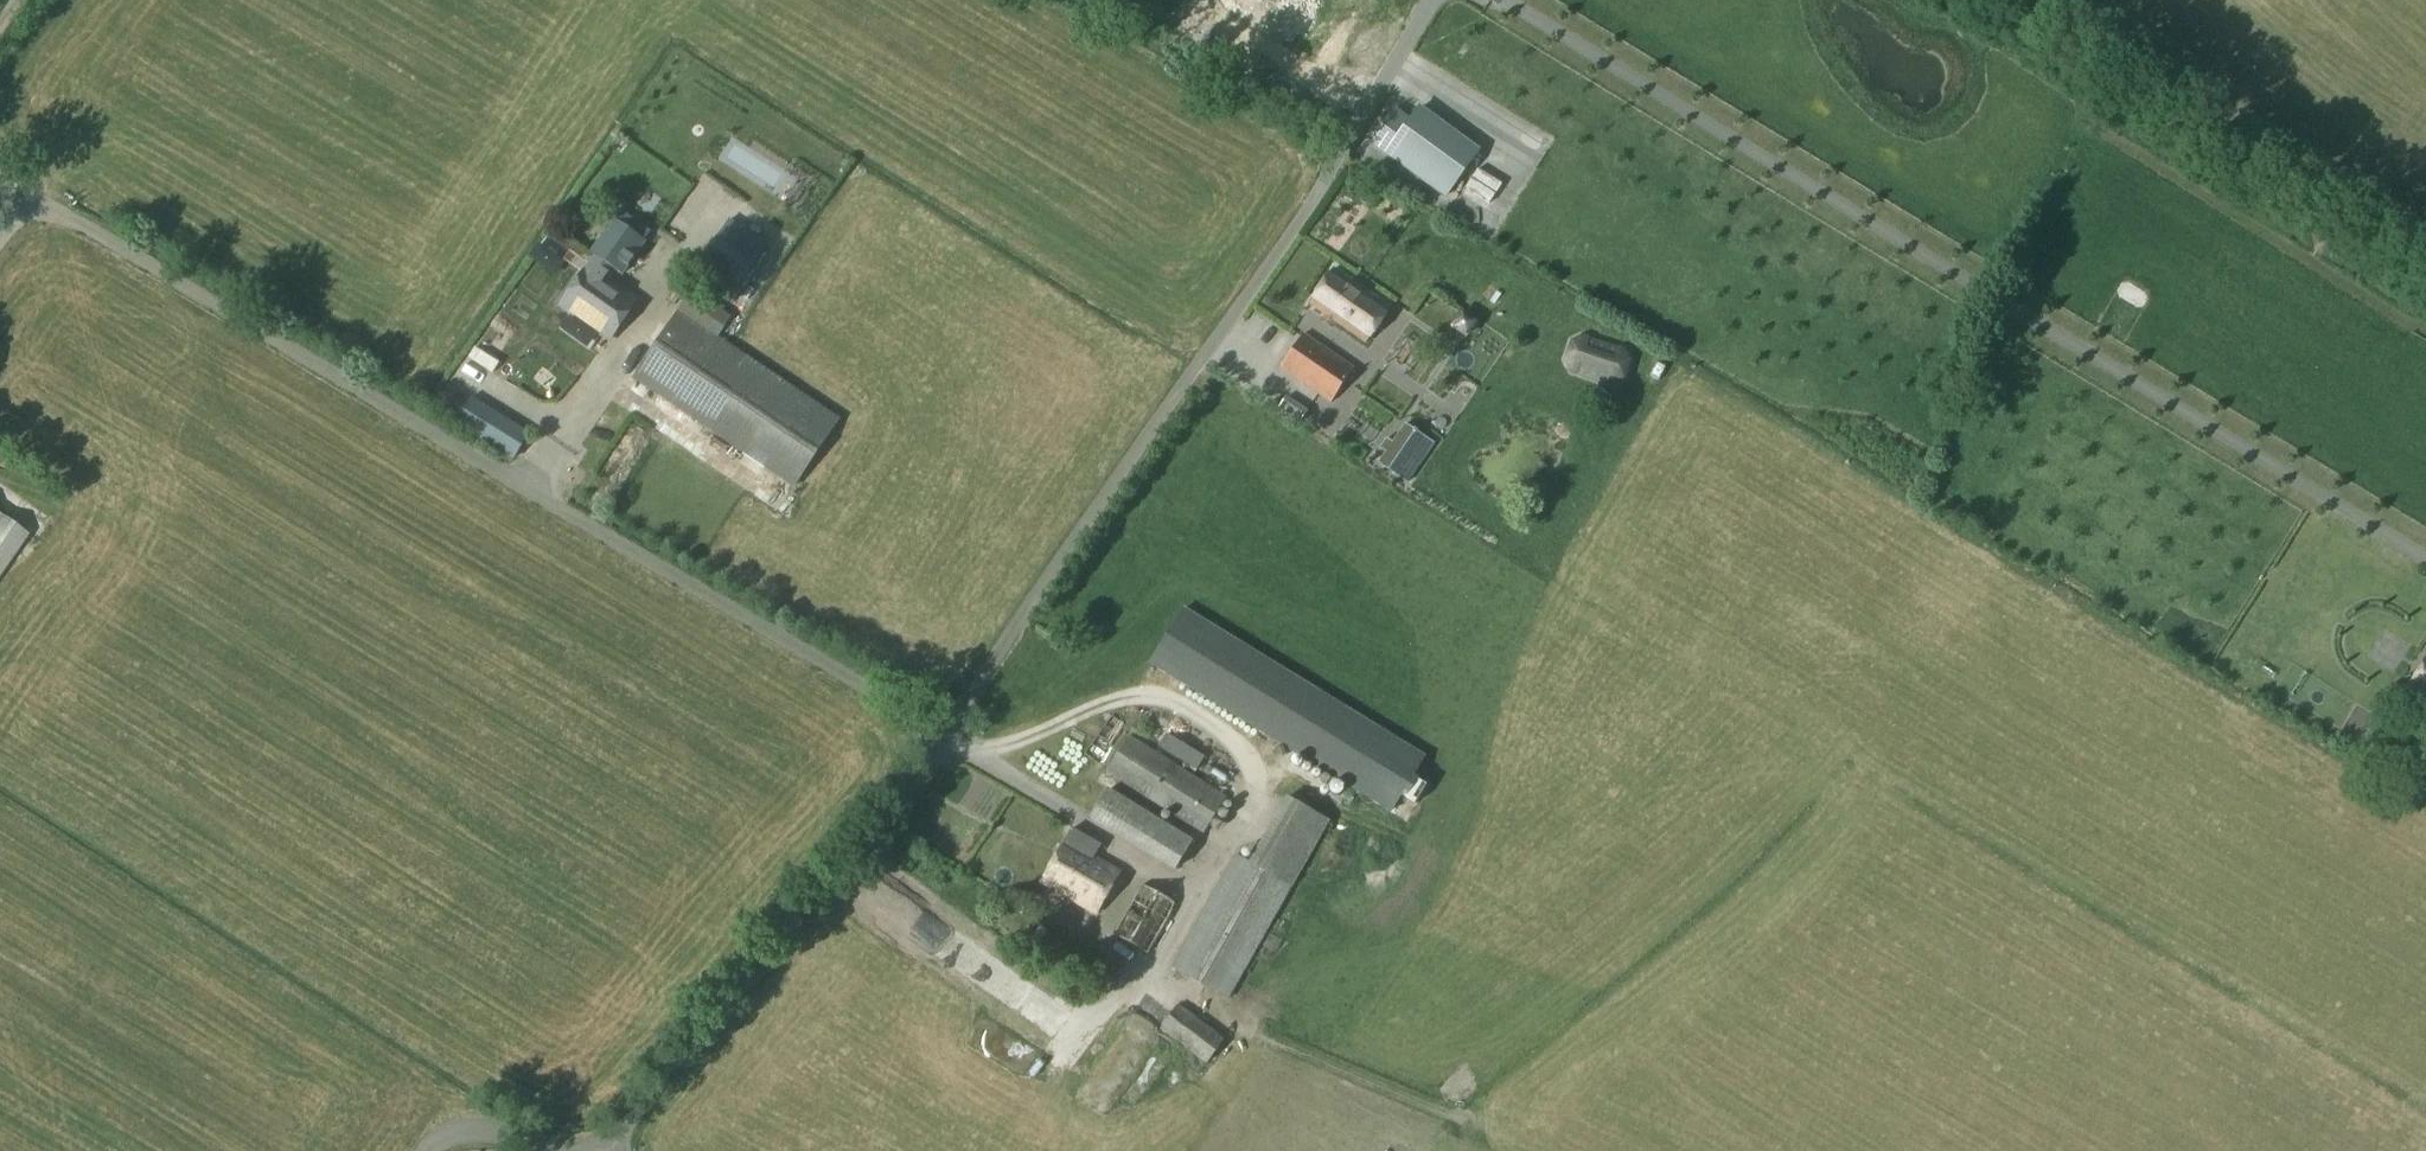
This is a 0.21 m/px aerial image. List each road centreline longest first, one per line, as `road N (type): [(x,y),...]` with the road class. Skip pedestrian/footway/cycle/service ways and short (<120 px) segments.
road 1 (unclassified): [(954,737),(0,164)]
road 2 (unclassified): [(1407,0),(1341,157),(954,737)]
road 3 (unclassified): [(607,1150),(912,803),(954,737)]
road 4 (unclassified): [(433,1150),(455,1131),(488,1126),(607,1150)]

